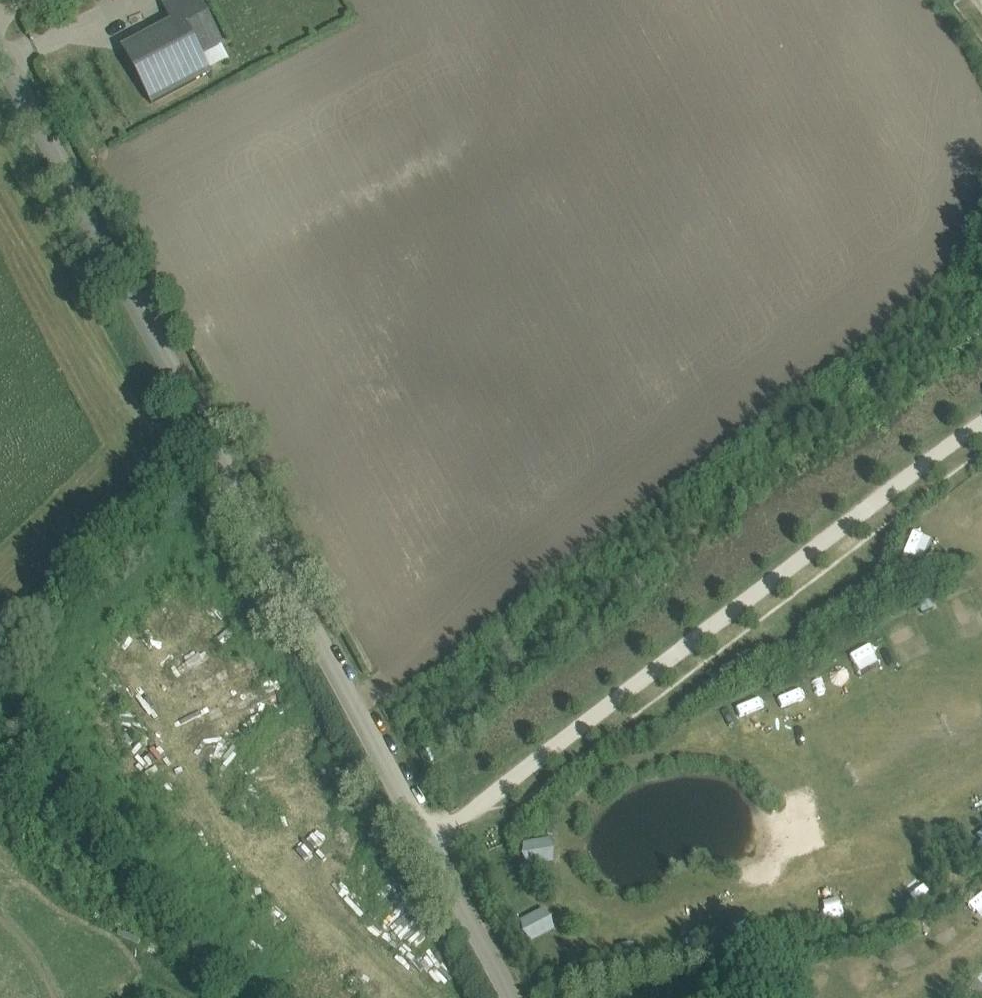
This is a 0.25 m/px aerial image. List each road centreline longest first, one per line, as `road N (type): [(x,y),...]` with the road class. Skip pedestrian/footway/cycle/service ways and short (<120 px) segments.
road 1 (unclassified): [(511,997),(0,54)]

